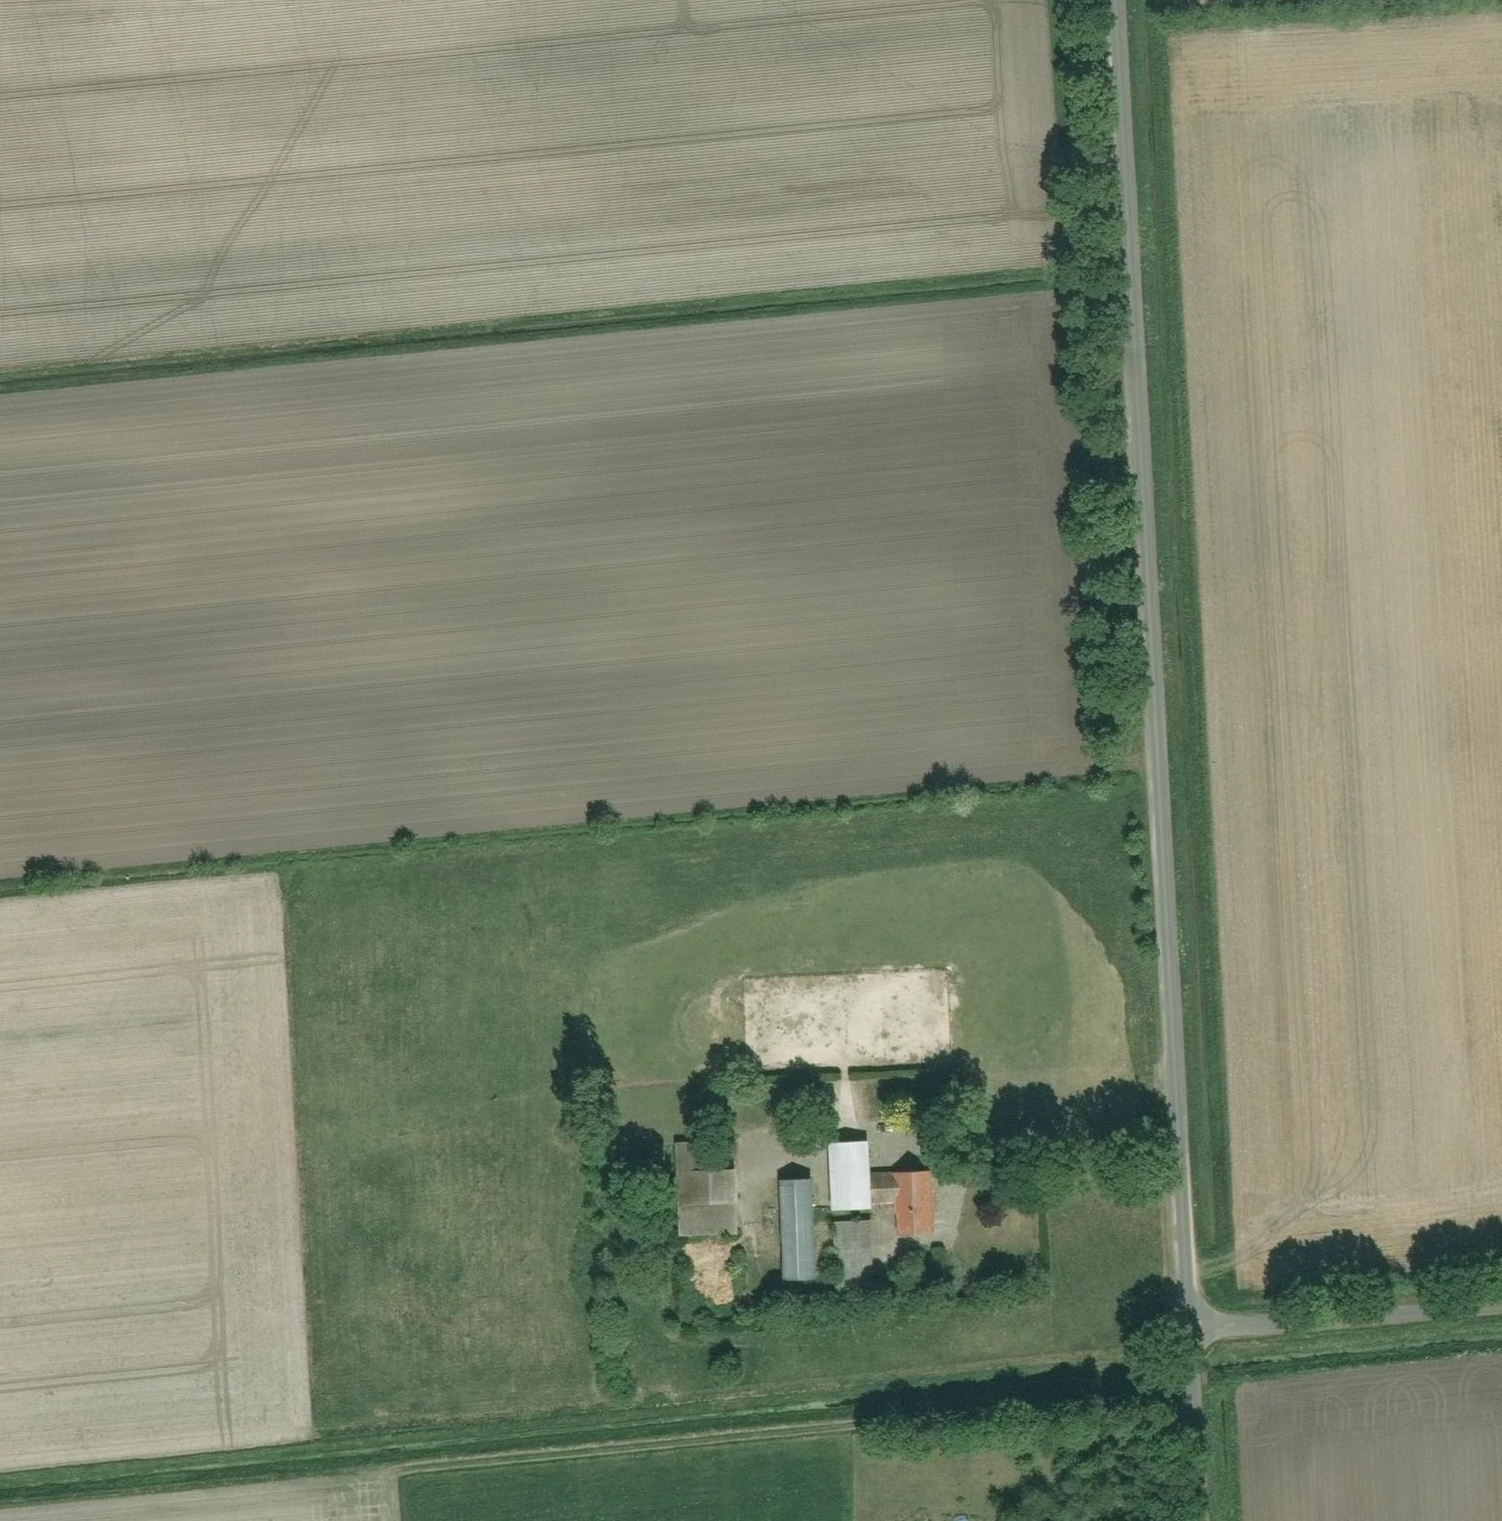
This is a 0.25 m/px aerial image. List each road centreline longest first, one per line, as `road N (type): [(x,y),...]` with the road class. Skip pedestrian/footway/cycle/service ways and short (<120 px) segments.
road 1 (unclassified): [(1112,0),(1185,1327)]
road 2 (unclassified): [(1185,1327),(1501,1298)]
road 3 (unclassified): [(1185,1327),(1195,1520)]

